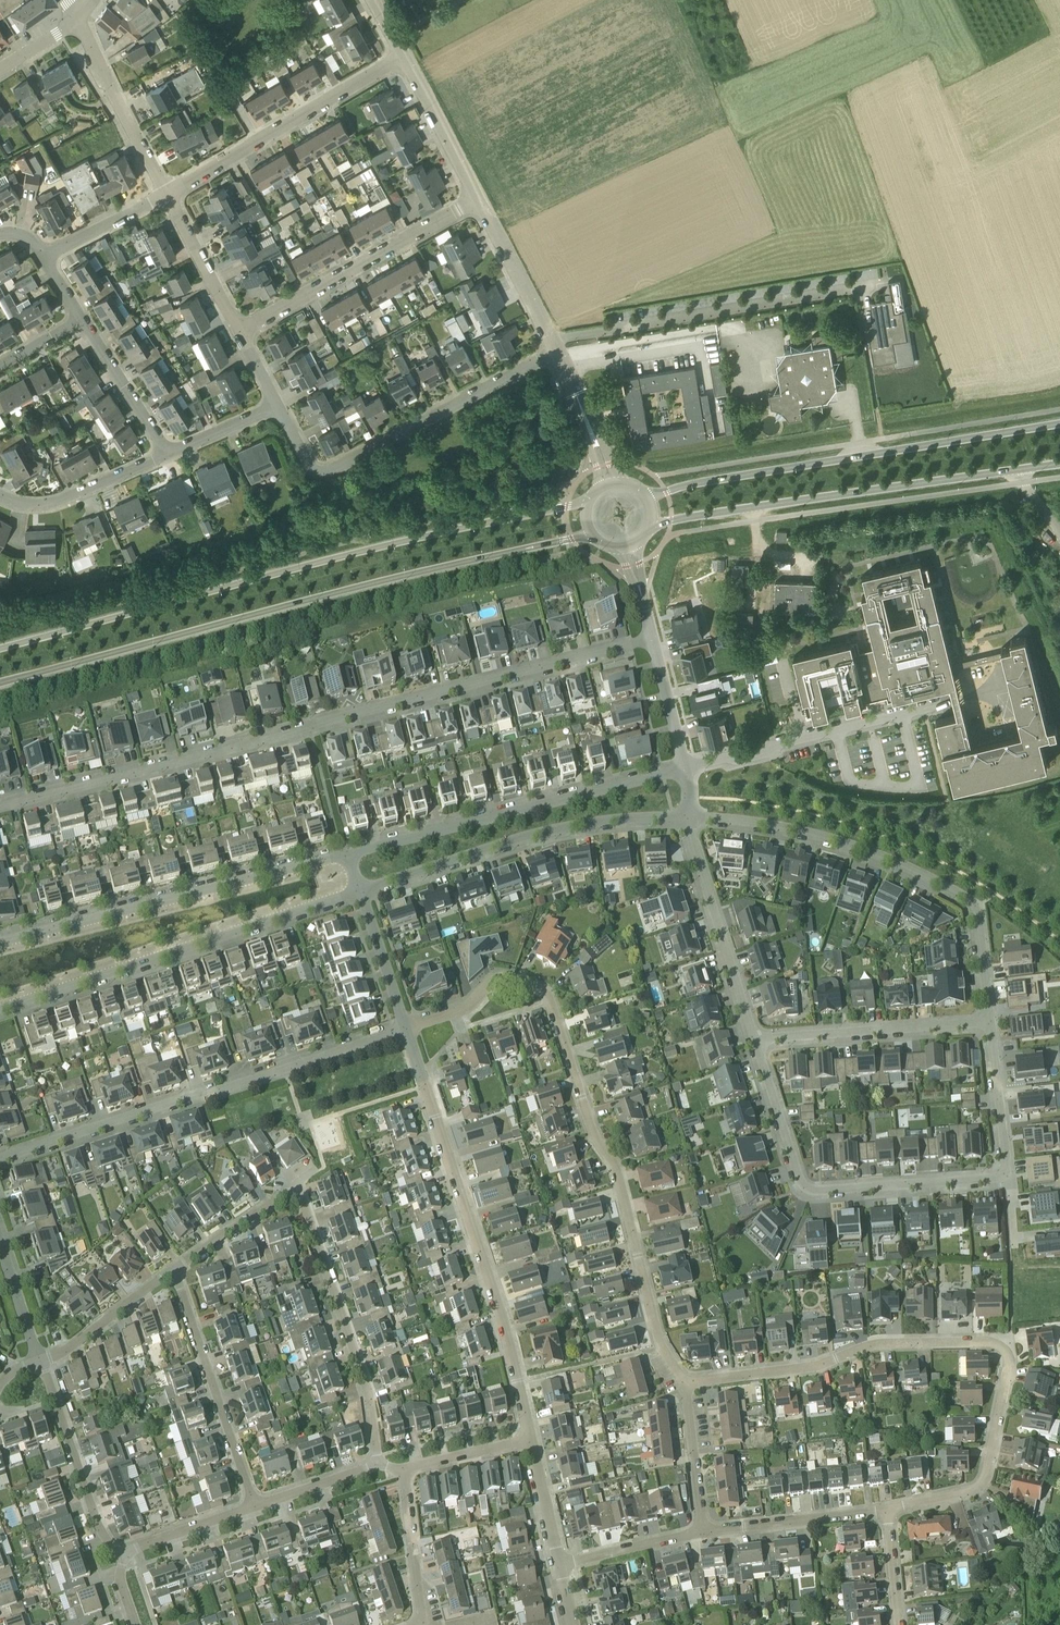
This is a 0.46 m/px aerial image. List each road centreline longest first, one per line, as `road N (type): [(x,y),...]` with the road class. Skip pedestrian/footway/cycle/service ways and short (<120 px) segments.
road 1 (residential): [(0,806),(652,639)]
road 2 (tertiary): [(0,684),(412,574),(591,536)]
road 3 (tertiary): [(588,504),(414,540),(0,649)]
road 4 (residential): [(403,1028),(465,1008),(502,980),(546,992),(619,1176),(660,1343),(684,1383)]
road 5 (residential): [(887,1511),(984,1479),(1009,1364),(999,1345),(889,1341),(816,1366),(684,1383)]
road 6 (residential): [(531,1440),(510,1337),(403,1028)]
road 7 (residential): [(0,1160),(403,1028)]
road 8 (tertiary): [(1059,424),(645,497)]
road 9 (residential): [(689,819),(819,835),(883,856),(971,901),(991,1021)]
road 10 (residential): [(0,1008),(359,890)]
road 11 (tertiary): [(652,525),(1016,470)]
road 12 (residential): [(1006,1173),(807,1189),(754,1038)]
road 13 (residential): [(347,853),(0,944)]
road 14 (residential): [(558,355),(334,473),(314,469),(276,408)]
road 15 (residential): [(359,890),(564,828),(689,819)]
road 16 (residential): [(377,1464),(369,1394),(304,1200),(286,1193)]
road 17 (residential): [(164,195),(403,59)]
road 18 (residential): [(241,332),(479,202)]
road 19 (residential): [(685,769),(939,705)]
road 20 (residential): [(255,1505),(173,1270)]
road 21 (residential): [(754,1038),(991,1021)]
road 22 (residential): [(576,796),(347,853)]
road 23 (residential): [(754,1038),(689,819)]
road 24 (residential): [(122,1554),(101,1527),(40,1363)]
road 25 (residential): [(164,195),(77,18)]
road 26 (residential): [(703,1532),(887,1511)]
road 27 (residential): [(0,494),(60,500),(168,453)]
road 28 (residential): [(558,355),(479,202)]
road 29 (residential): [(40,1363),(173,1270)]
road 30 (residential): [(479,202),(403,59)]
road 31 (residential): [(168,453),(83,320)]
road 32 (residential): [(415,1624),(421,1616),(402,1470)]
road 33 (residential): [(241,332),(164,195)]
road 34 (residential): [(991,1021),(1006,1173)]
road 35 (residential): [(703,1532),(684,1383)]
road 36 (residential): [(561,1563),(703,1532)]
road 37 (residential): [(403,1028),(359,890)]
road 38 (residential): [(122,1554),(255,1505)]
road 39 (residential): [(610,485),(558,355)]
road 40 (residential): [(173,1270),(286,1193)]
road 41 (residential): [(685,769),(652,639)]
road 42 (residential): [(402,1470),(531,1440)]
road 43 (residential): [(47,256),(164,195)]
road 44 (residential): [(255,1505),(377,1464)]
road 45 (residential): [(561,1563),(531,1440)]
road 46 (residential): [(40,1363),(0,1243)]

